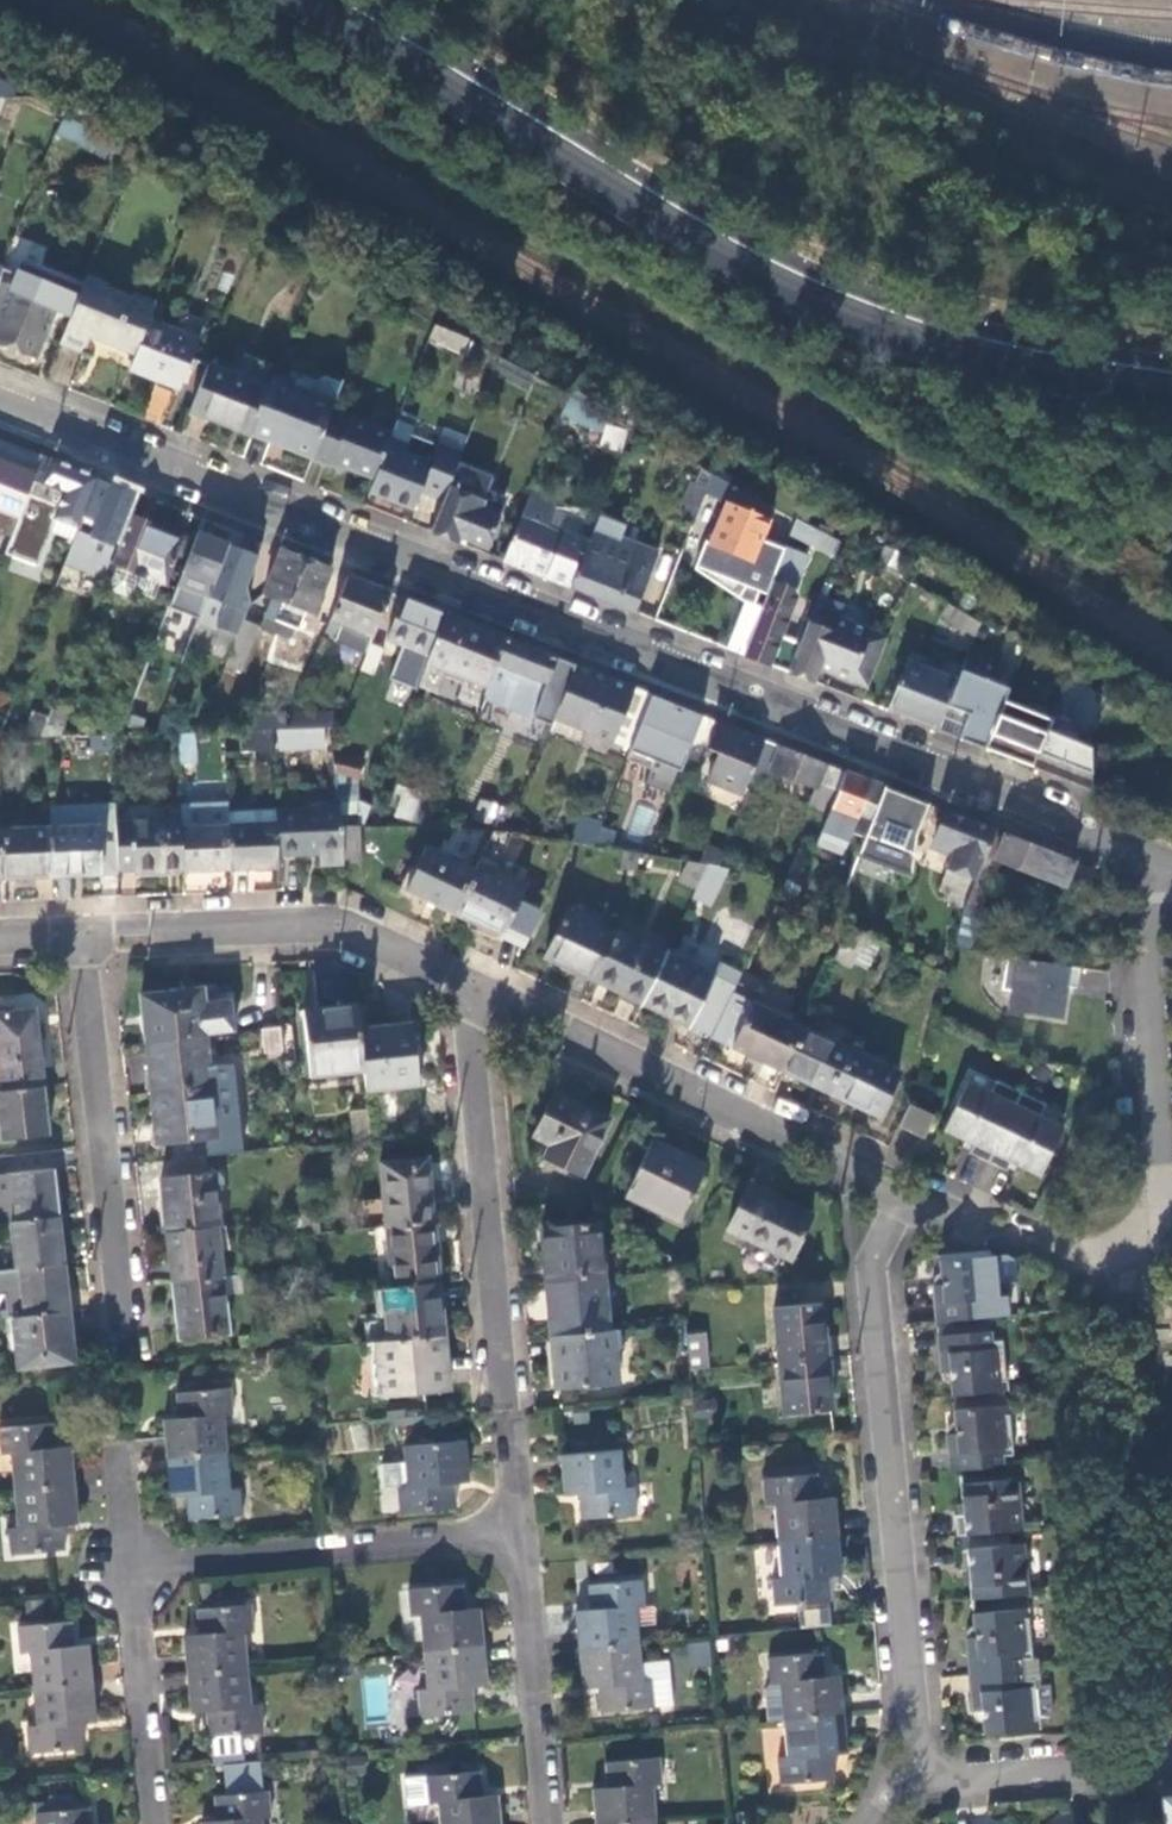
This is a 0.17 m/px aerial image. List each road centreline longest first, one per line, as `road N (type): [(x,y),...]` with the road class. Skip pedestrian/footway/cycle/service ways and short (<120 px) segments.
road 1 (residential): [(1167,874),(1135,836),(0,380)]
road 2 (tertiary): [(325,0),(698,232),(802,286),(900,323),(1038,359),(1171,382)]
road 3 (residential): [(141,1552),(527,1513),(549,1823)]
road 4 (residential): [(898,1179),(871,1282),(922,1782)]
road 5 (residential): [(470,983),(525,1476)]
road 6 (residential): [(470,983),(898,1179)]
road 7 (residential): [(92,938),(128,1378)]
road 8 (residential): [(92,938),(341,928),(470,983)]
road 9 (residential): [(898,1179),(1062,1249),(1119,1250),(1160,1225),(1171,1170)]
road 10 (residential): [(161,1823),(141,1552)]
road 11 (residential): [(1171,1760),(922,1782)]
road 12 (residential): [(1171,1075),(1167,874)]

